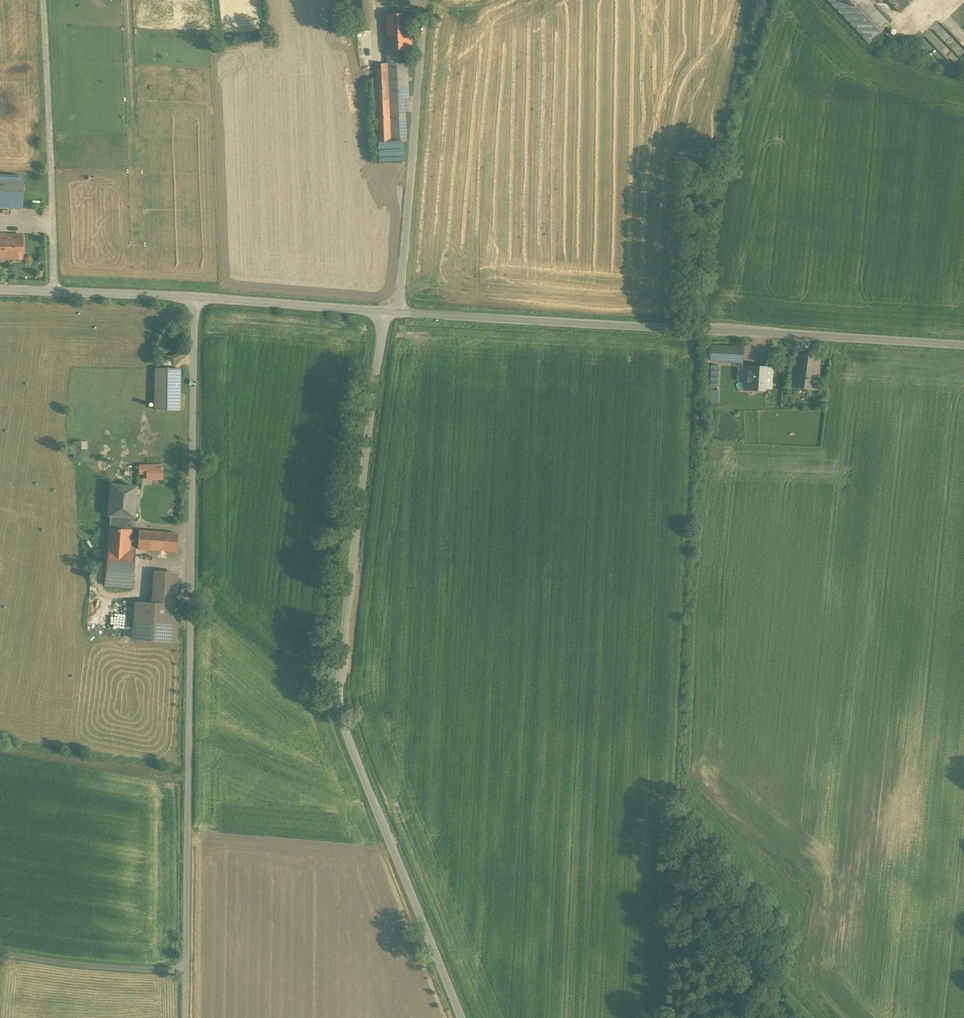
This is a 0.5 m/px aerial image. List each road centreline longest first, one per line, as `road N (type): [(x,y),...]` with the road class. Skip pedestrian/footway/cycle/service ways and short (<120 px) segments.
road 1 (unclassified): [(462,1017),(352,748),(341,702),(385,312)]
road 2 (unclassified): [(185,1017),(193,297)]
road 3 (unclassified): [(963,345),(398,313)]
road 4 (unclassified): [(398,313),(424,0)]
road 5 (track): [(44,0),(53,232)]
road 6 (unclassified): [(193,297),(0,289)]
road 7 (unclassified): [(385,312),(193,297)]

